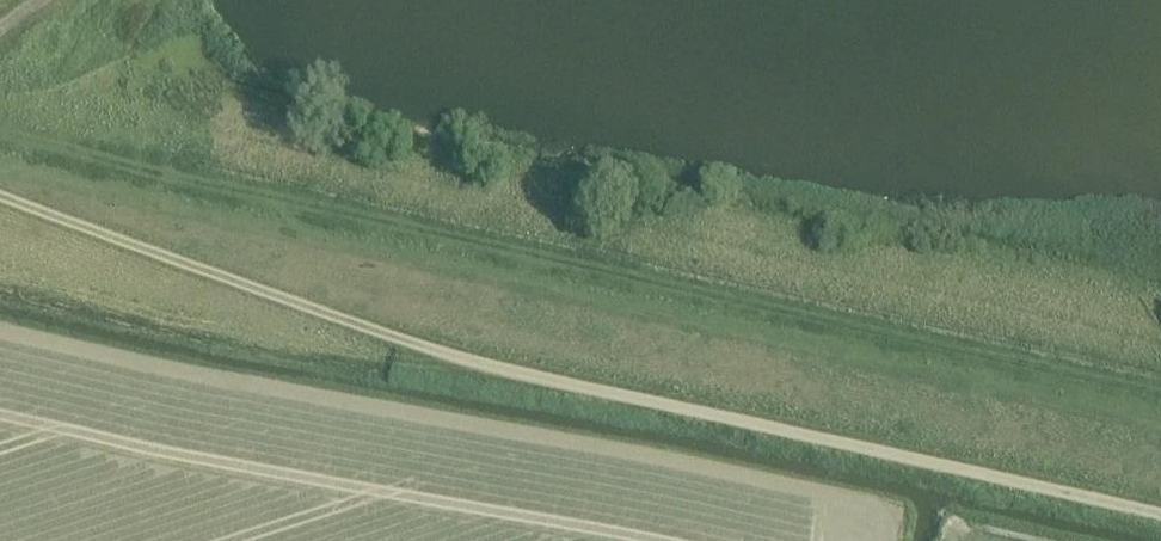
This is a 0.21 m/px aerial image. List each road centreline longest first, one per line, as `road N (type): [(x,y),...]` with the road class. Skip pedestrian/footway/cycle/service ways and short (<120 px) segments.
road 1 (track): [(1160,512),(509,369),(266,296),(0,195)]
road 2 (track): [(1160,334),(83,98),(0,91)]

